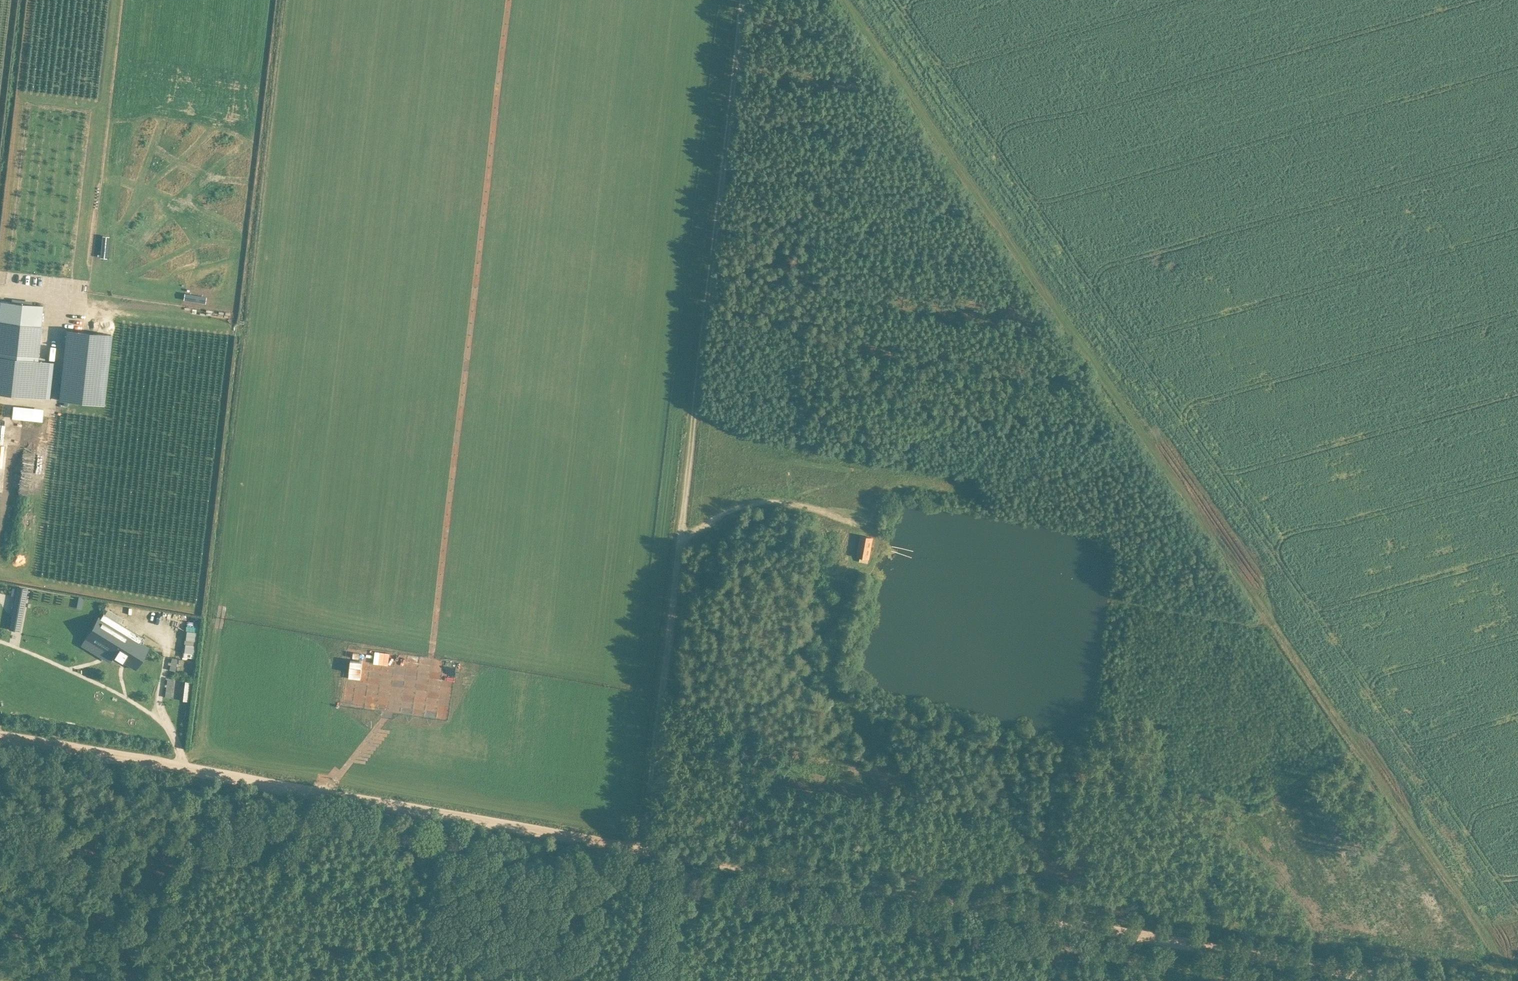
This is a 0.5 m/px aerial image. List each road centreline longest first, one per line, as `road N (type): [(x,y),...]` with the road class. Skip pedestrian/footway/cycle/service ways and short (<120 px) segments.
road 1 (track): [(741,0),(680,545),(633,853)]
road 2 (track): [(1363,980),(633,853)]
road 3 (track): [(633,853),(111,753)]
road 4 (track): [(680,545),(729,511),(755,504),(823,512),(852,530)]

